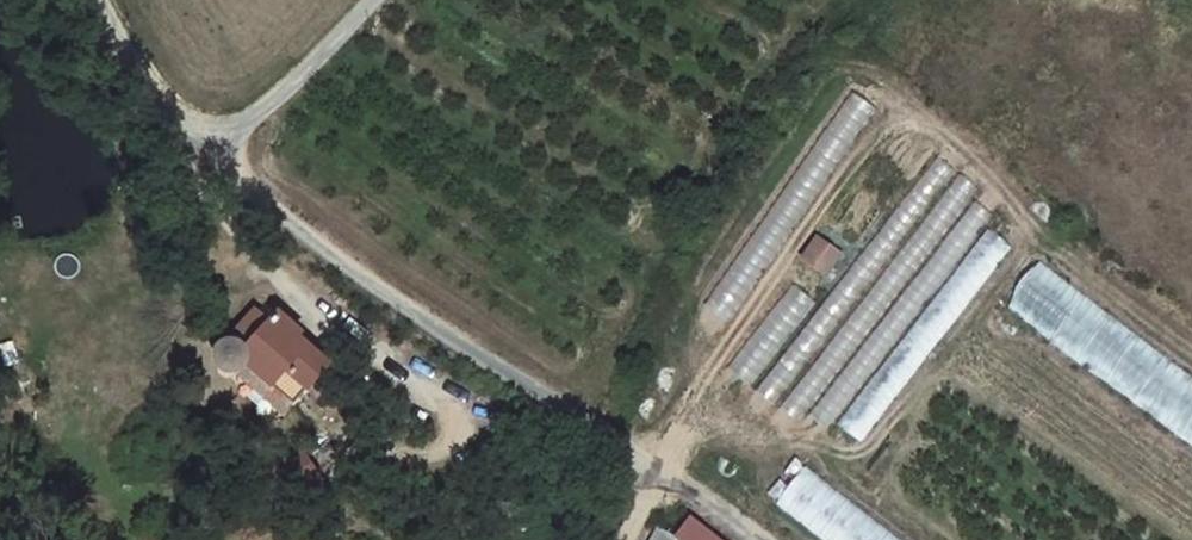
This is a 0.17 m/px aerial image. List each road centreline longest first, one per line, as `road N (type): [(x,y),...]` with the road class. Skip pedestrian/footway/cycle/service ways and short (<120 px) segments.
road 1 (unclassified): [(86,0),(144,98),(182,144),(243,138),(370,0)]

